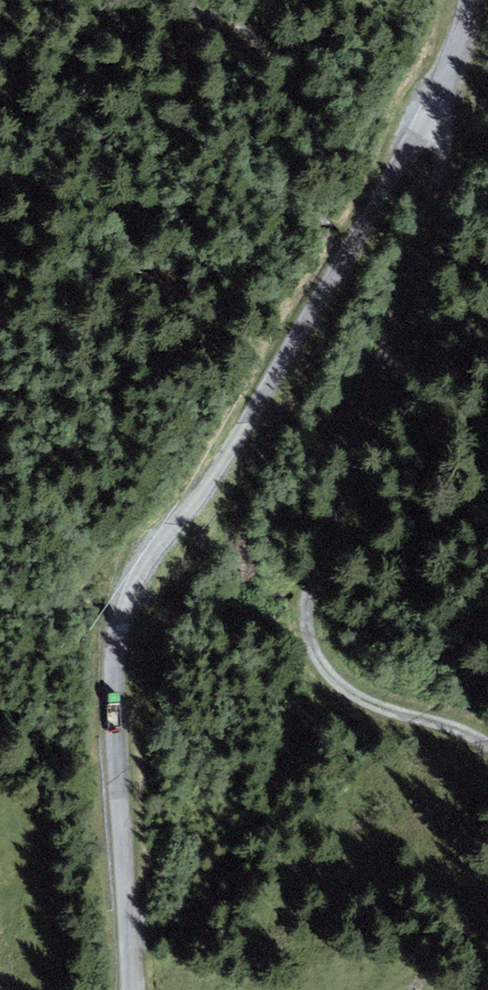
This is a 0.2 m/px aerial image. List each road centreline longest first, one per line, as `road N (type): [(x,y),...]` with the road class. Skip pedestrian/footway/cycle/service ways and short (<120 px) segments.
road 1 (unclassified): [(138,989),(143,908),(118,637),(174,513),(333,272),(434,79),(461,0)]
road 2 (track): [(434,79),(427,179),(298,563),(301,638),(346,699),(441,724),(487,753)]

